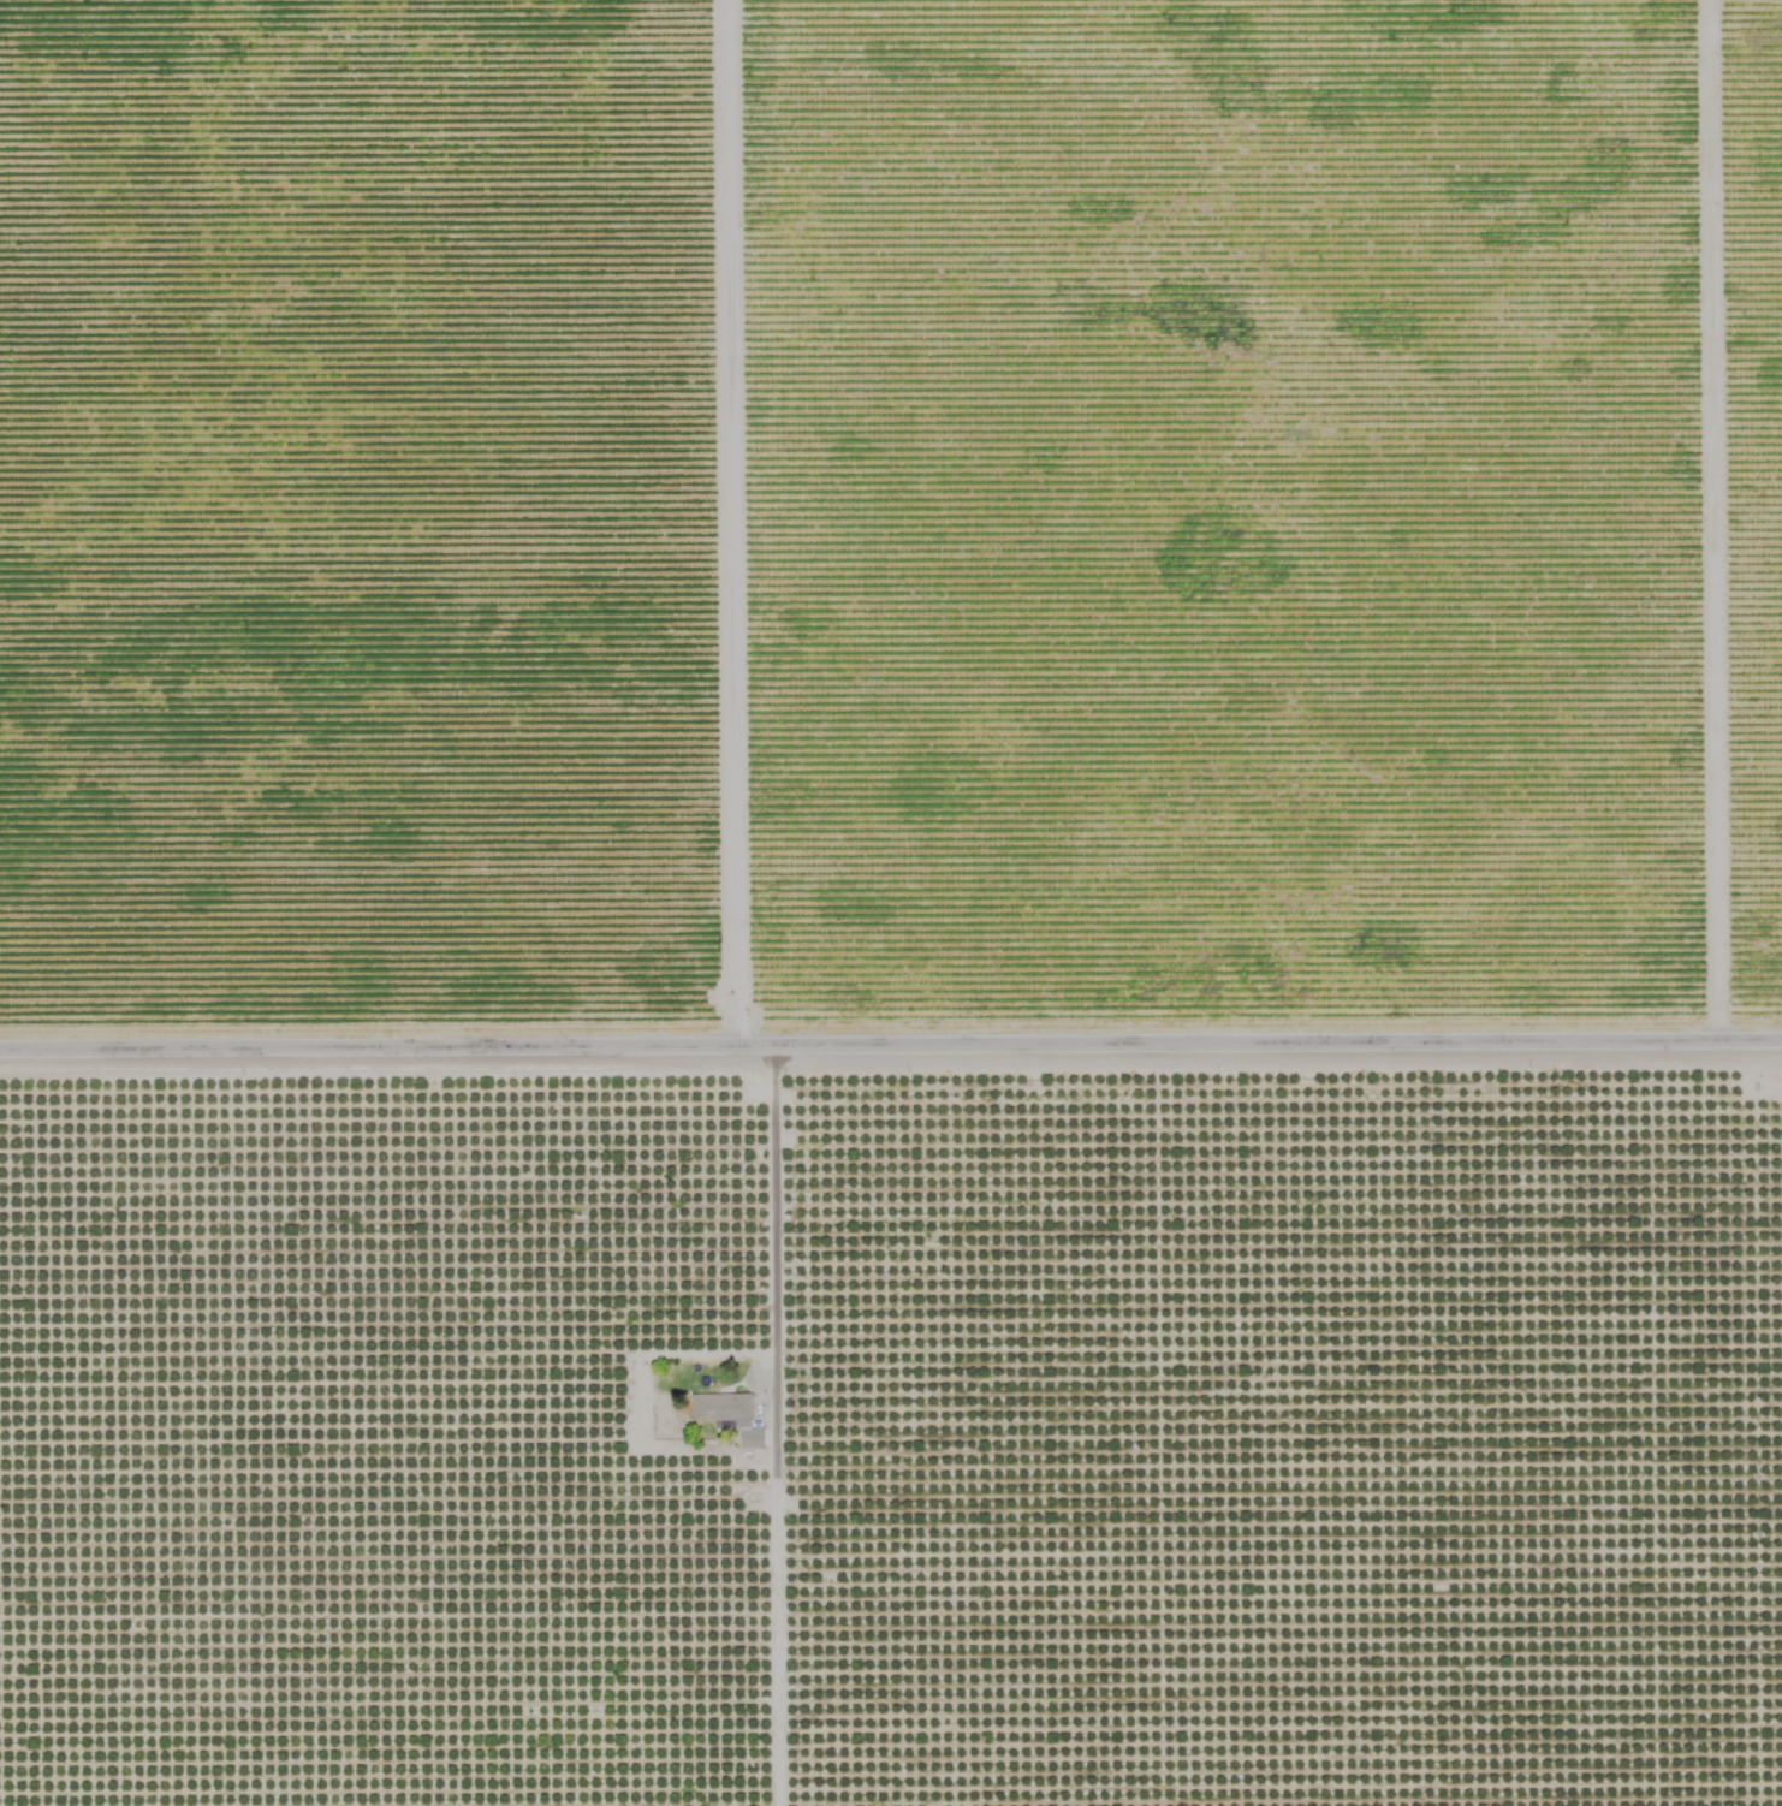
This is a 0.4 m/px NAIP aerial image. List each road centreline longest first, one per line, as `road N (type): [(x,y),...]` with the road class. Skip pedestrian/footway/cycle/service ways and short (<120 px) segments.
road 1 (secondary): [(0,1055),(1781,1043)]

